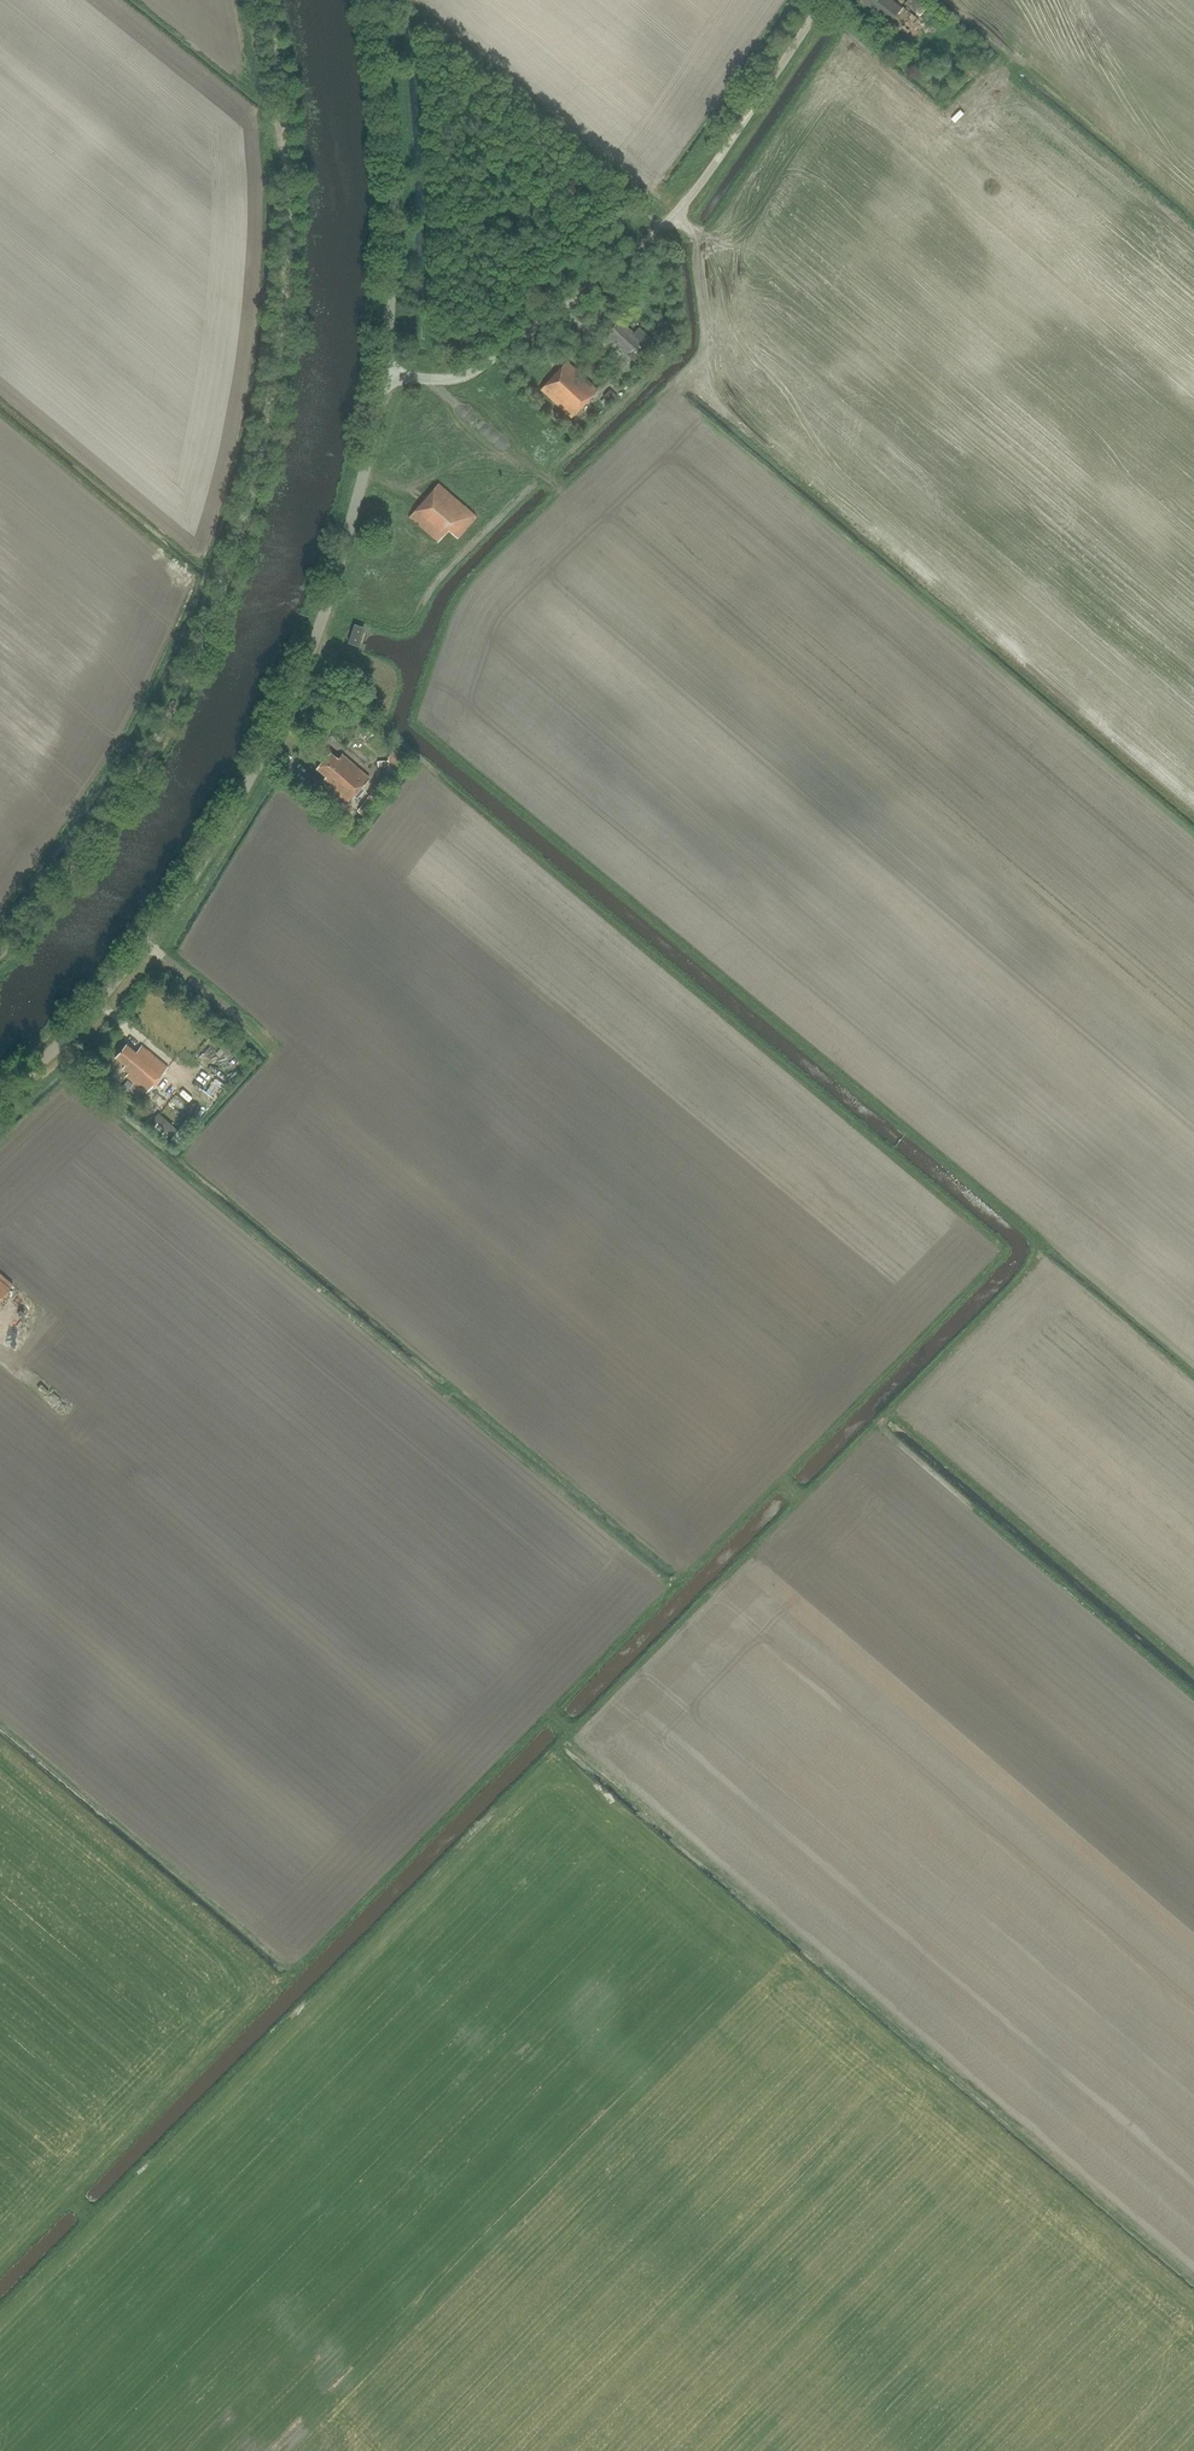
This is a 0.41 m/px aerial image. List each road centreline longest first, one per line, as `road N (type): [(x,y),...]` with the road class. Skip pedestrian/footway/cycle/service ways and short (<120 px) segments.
road 1 (track): [(265,0),(287,181),(286,274),(252,498),(178,697),(107,819),(0,963)]
road 2 (unclassified): [(0,1100),(152,930),(260,757),(341,560),(388,371)]
road 3 (unclassified): [(388,371),(461,381),(485,369),(663,218),(827,0)]
road 4 (unclassified): [(388,371),(394,177),(374,0)]

